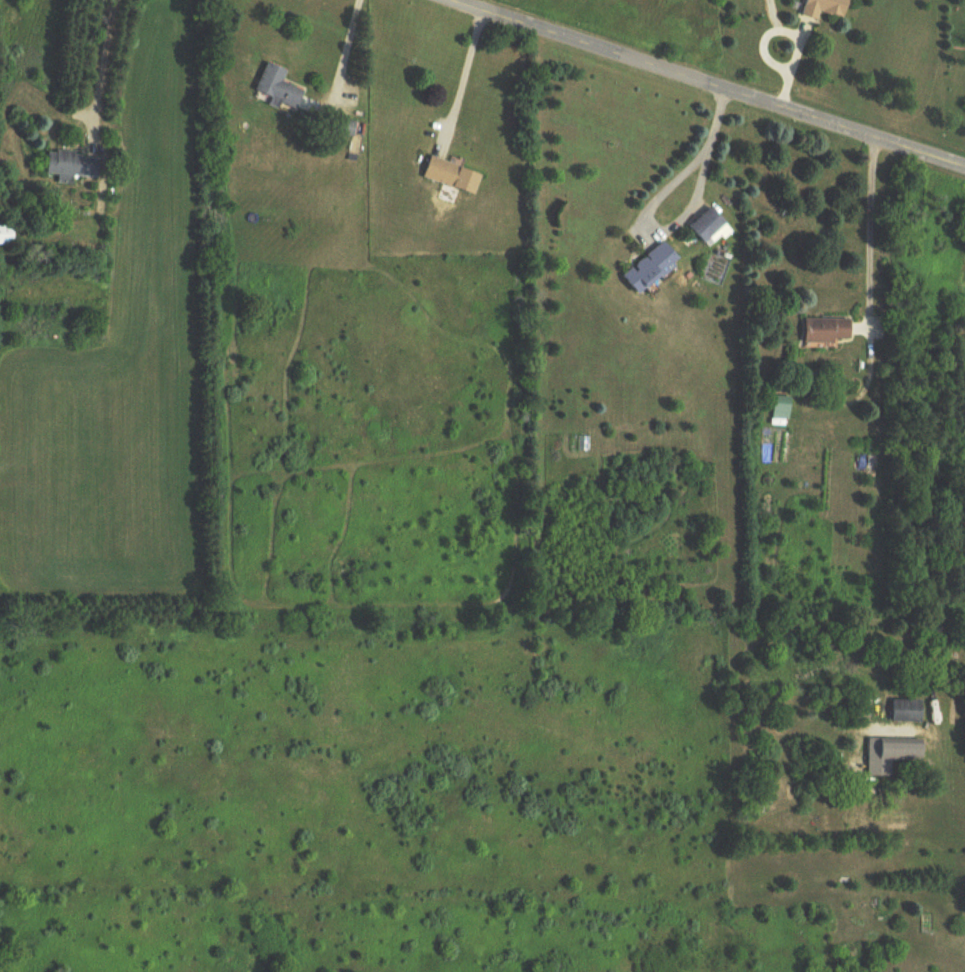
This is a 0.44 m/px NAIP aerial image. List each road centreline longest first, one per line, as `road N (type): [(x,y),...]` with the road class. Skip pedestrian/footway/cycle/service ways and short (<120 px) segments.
road 1 (residential): [(446,0),(964,169)]

